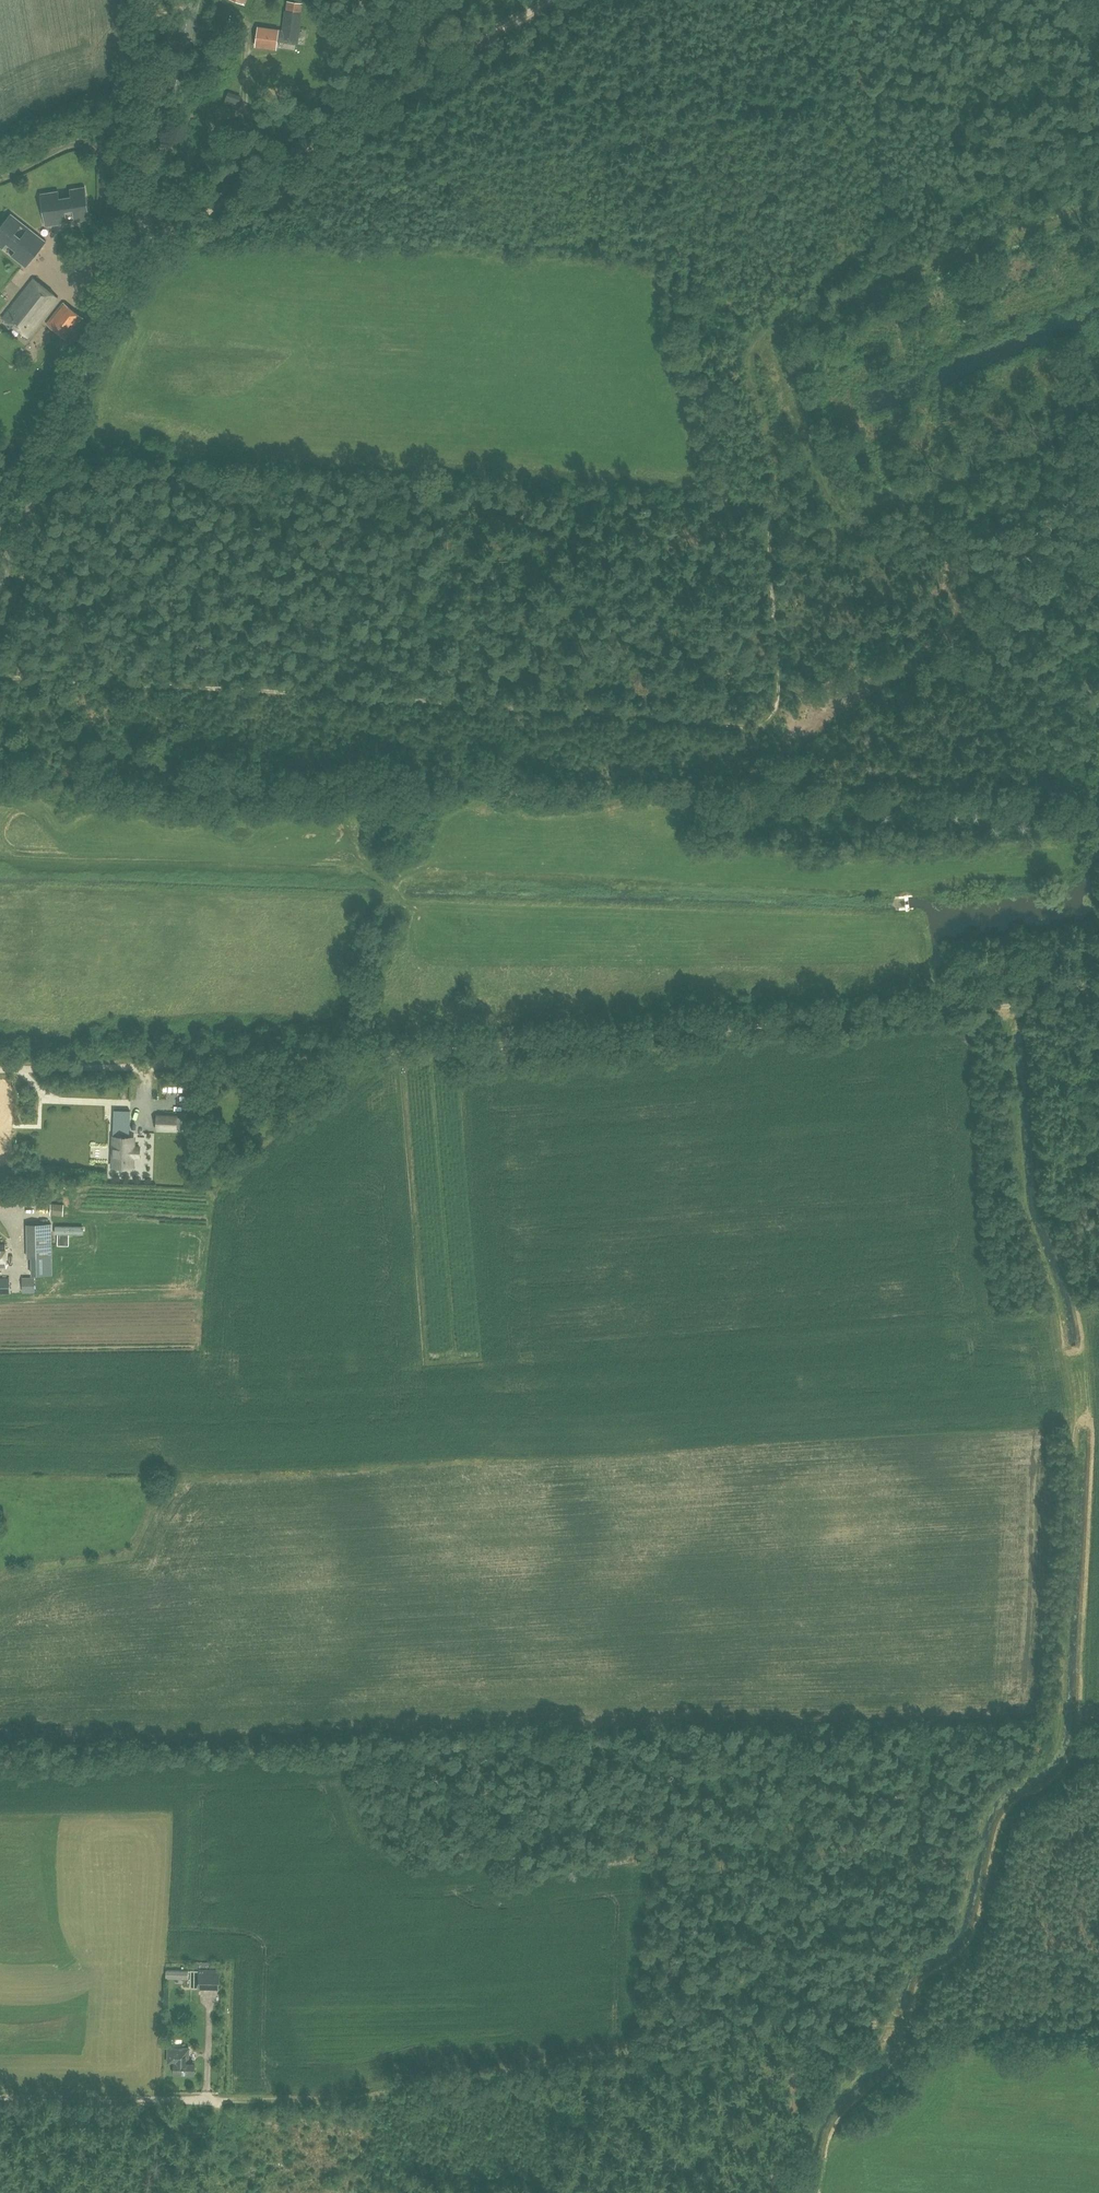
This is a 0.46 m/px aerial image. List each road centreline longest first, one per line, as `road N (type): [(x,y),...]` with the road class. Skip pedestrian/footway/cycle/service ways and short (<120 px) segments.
road 1 (track): [(0,2100),(339,2105),(831,2028),(1098,2031)]
road 2 (track): [(0,1069),(582,1042),(1098,998)]
road 3 (track): [(550,0),(134,247)]
road 4 (tertiary): [(0,582),(134,247)]
road 5 (tertiary): [(134,247),(158,176),(188,0)]
road 6 (track): [(490,2082),(517,2115),(599,2176)]
road 7 (track): [(633,2059),(599,2176),(607,2192)]

